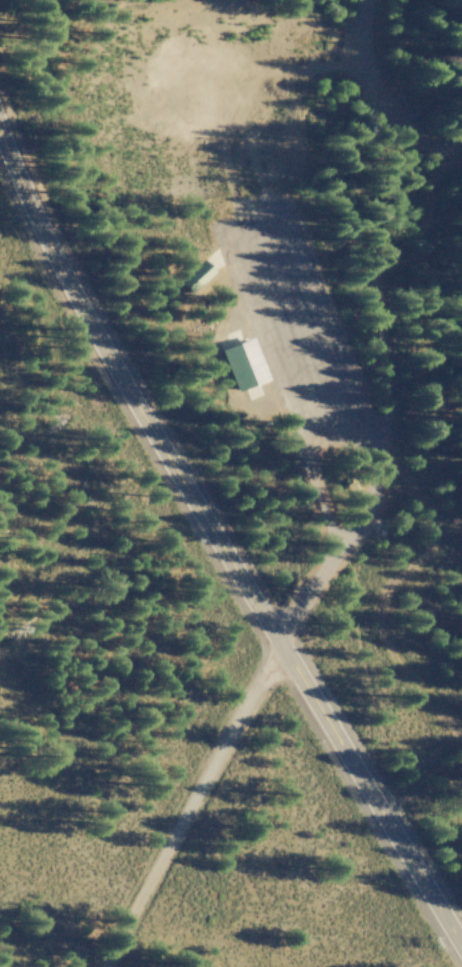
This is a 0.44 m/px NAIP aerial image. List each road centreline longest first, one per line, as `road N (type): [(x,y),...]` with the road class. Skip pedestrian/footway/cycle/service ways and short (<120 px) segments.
road 1 (secondary): [(461,950),(102,351),(27,208),(0,138)]
road 2 (track): [(104,966),(229,735),(282,655)]
road 3 (track): [(272,637),(381,494),(433,465),(461,418)]
road 4 (track): [(461,268),(396,120),(396,0)]

